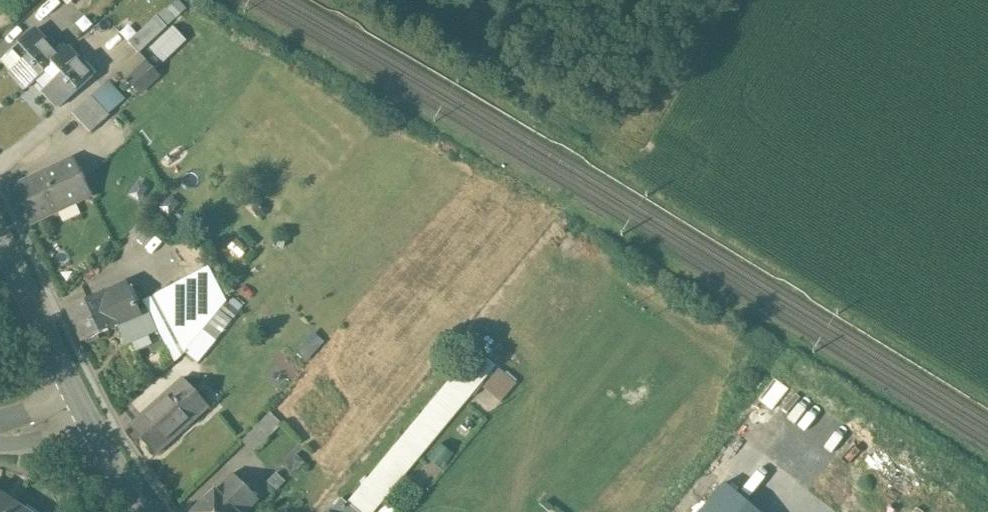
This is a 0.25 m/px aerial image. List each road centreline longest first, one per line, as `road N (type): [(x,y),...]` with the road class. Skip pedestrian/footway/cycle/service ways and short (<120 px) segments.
road 1 (primary): [(132,480),(0,232)]
road 2 (residential): [(132,480),(0,446)]

